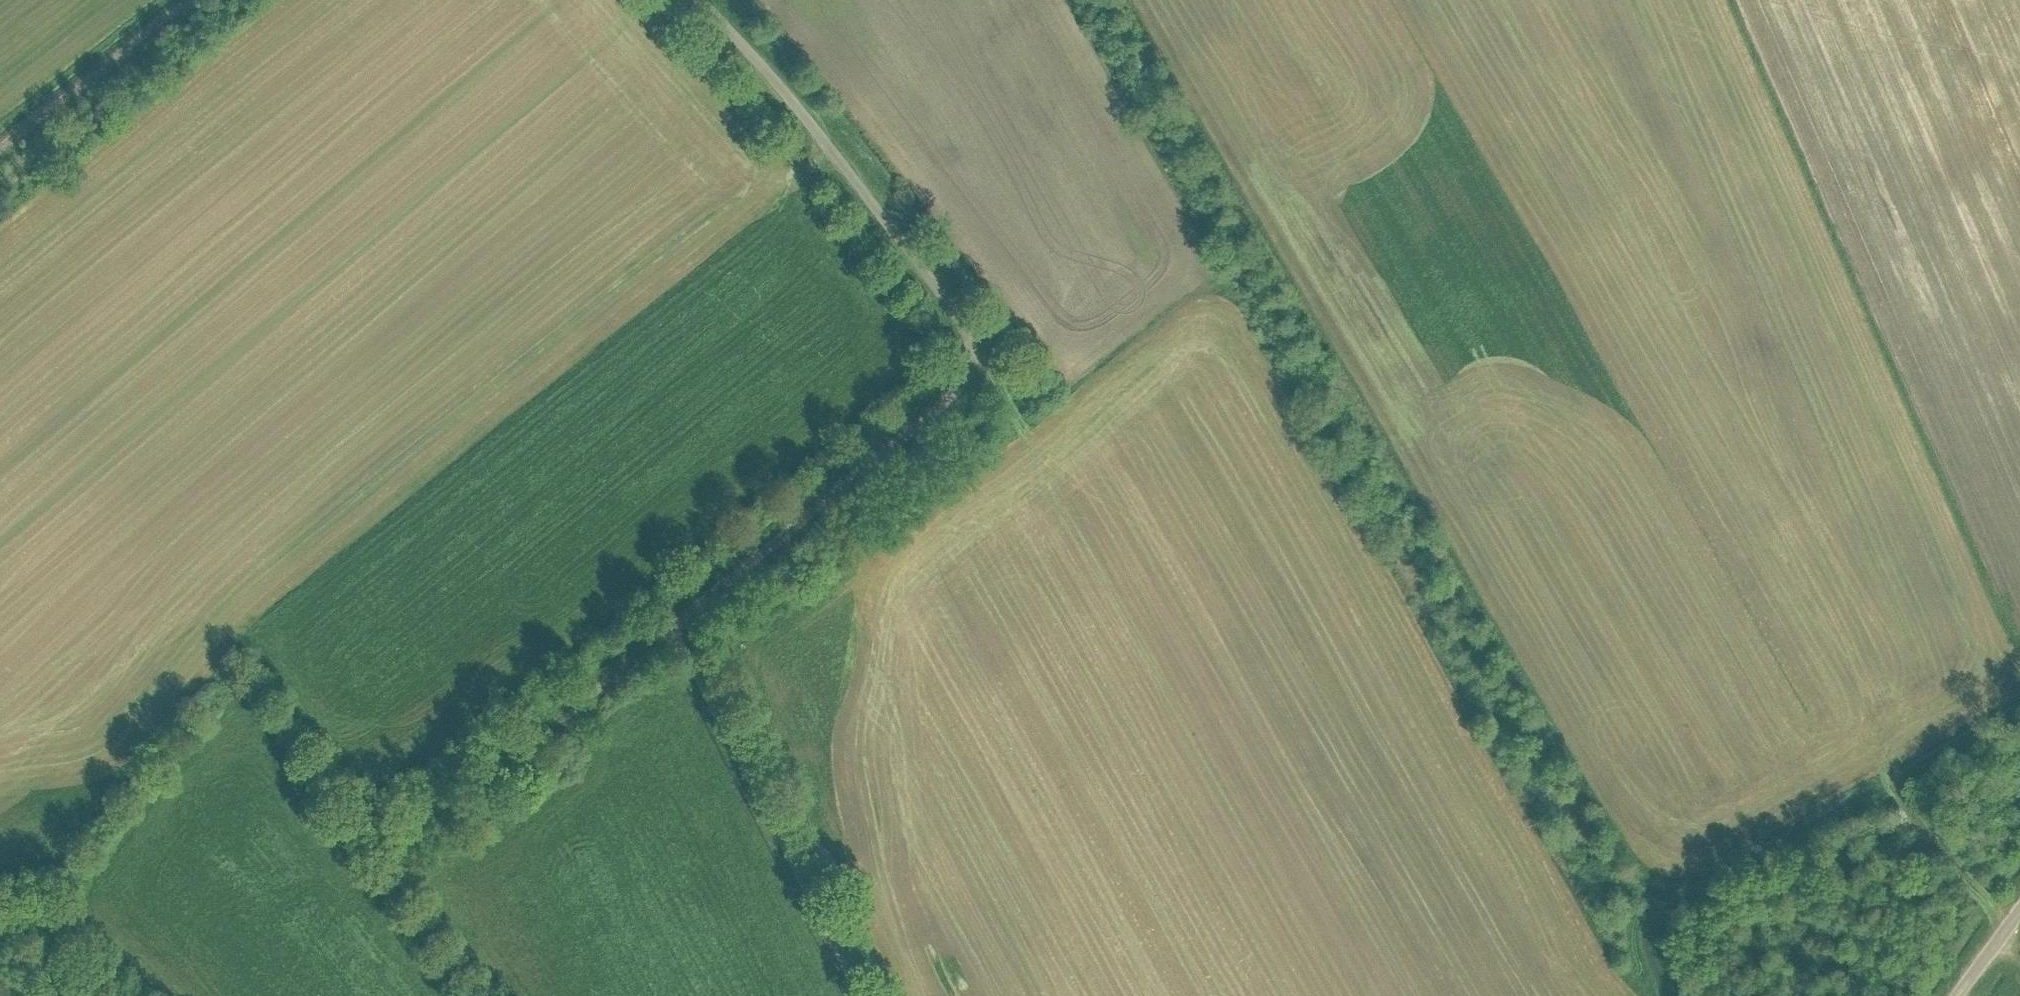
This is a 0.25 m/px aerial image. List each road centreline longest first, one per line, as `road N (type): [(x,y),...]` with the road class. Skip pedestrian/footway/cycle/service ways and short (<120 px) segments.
road 1 (unclassified): [(557,723),(951,395),(970,367),(971,341),(938,290),(753,56),(699,0)]
road 2 (track): [(188,0),(0,146)]
road 3 (track): [(557,723),(380,863)]

